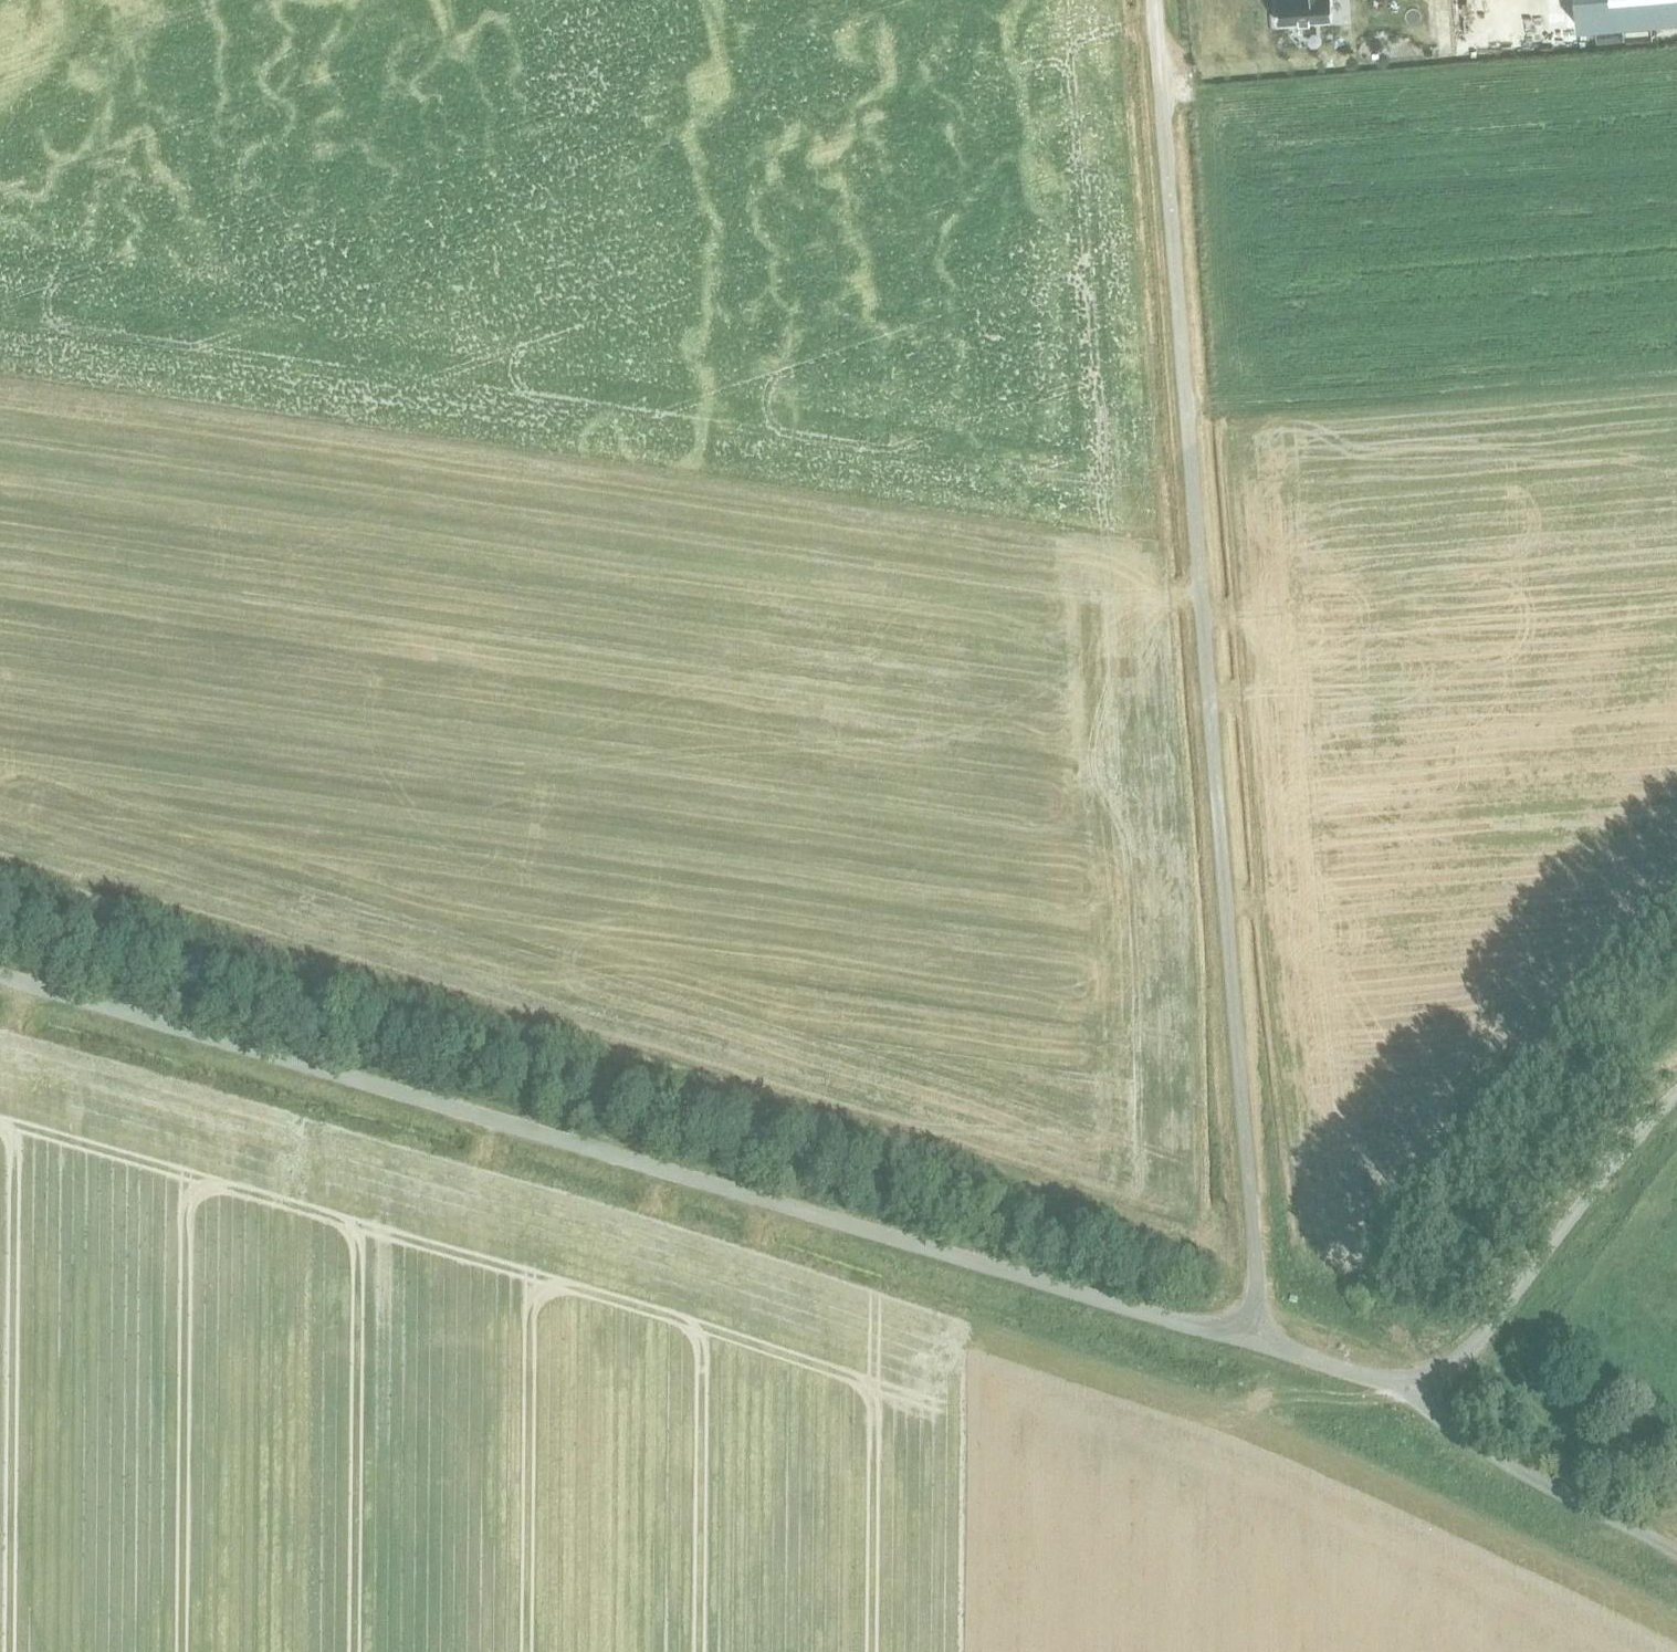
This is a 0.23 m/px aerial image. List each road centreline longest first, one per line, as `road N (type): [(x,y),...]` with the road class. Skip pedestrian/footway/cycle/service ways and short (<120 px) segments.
road 1 (unclassified): [(1258,1344),(1149,0)]
road 2 (unclassified): [(1258,1344),(1067,1295),(0,983)]
road 3 (unclassified): [(1409,1385),(1456,1363),(1676,1097)]
road 4 (unclassified): [(1676,1559),(1488,1459),(1409,1385)]
road 5 (unclassified): [(1409,1385),(1258,1344)]

